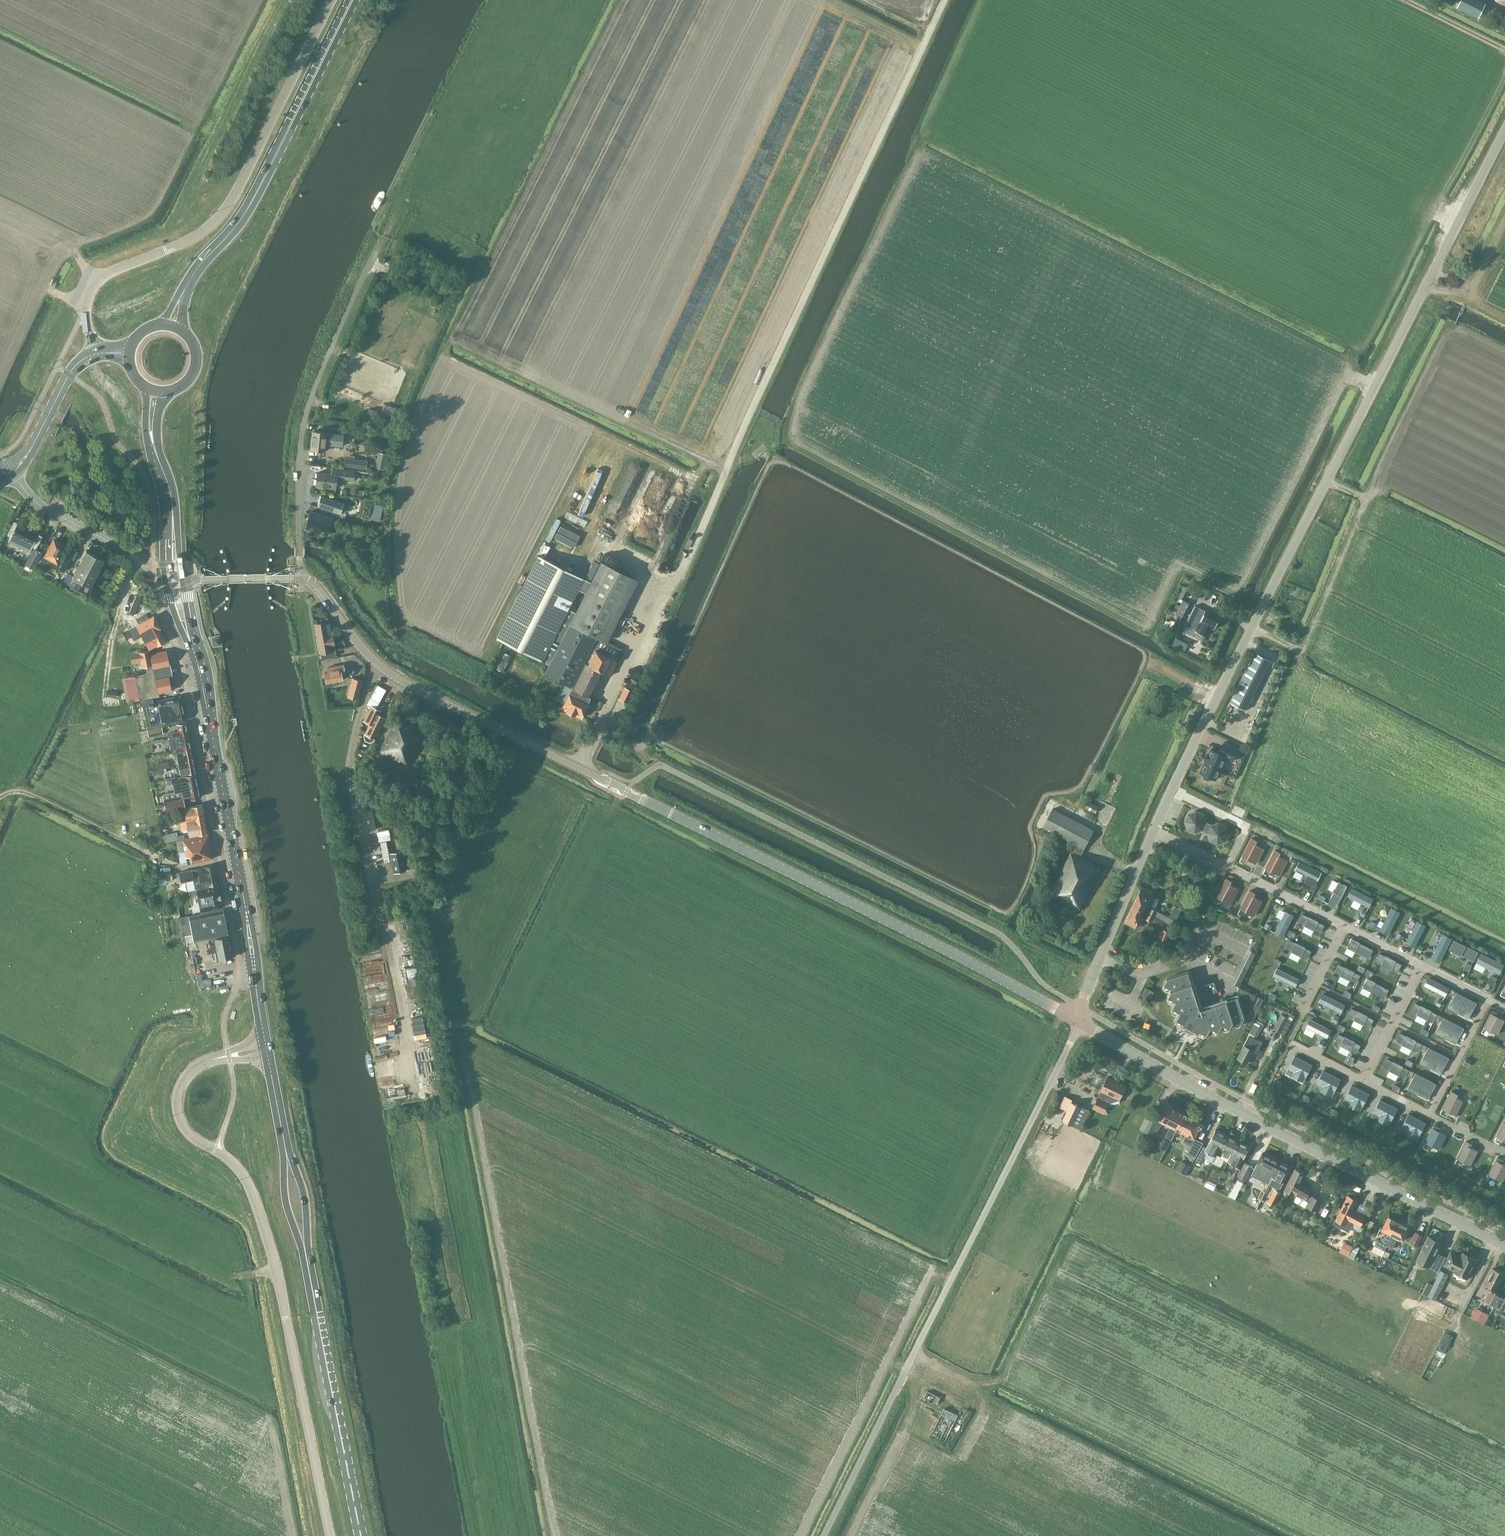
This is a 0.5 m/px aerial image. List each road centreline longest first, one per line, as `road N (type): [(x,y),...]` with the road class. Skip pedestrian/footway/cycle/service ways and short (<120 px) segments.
road 1 (unclassified): [(1074,1019),(1251,629),(1504,132)]
road 2 (tertiary): [(1074,1019),(415,689),(376,664),(316,589),(298,579)]
road 3 (unclassified): [(329,1535),(256,1203),(233,1163),(188,1134),(177,1105),(196,1067),(266,1049)]
road 4 (unclassified): [(824,1535),(1080,1023)]
road 5 (tertiary): [(1504,1245),(1080,1023)]
road 6 (unclassified): [(98,353),(84,316),(91,288),(197,235),(224,210),(331,0)]
road 7 (track): [(97,280),(71,247),(151,206),(257,0)]
road 8 (primary): [(191,277),(251,203),(352,0)]
road 9 (primary): [(361,1535),(306,1254)]
road 10 (primary): [(245,902),(190,642)]
road 11 (primary): [(182,581),(174,496),(156,438),(164,392)]
road 12 (primary): [(146,387),(163,565)]
road 13 (unclassified): [(137,558),(43,508),(11,471)]
road 14 (track): [(85,304),(43,287),(0,379)]
road 15 (track): [(131,844),(28,794),(0,798)]

